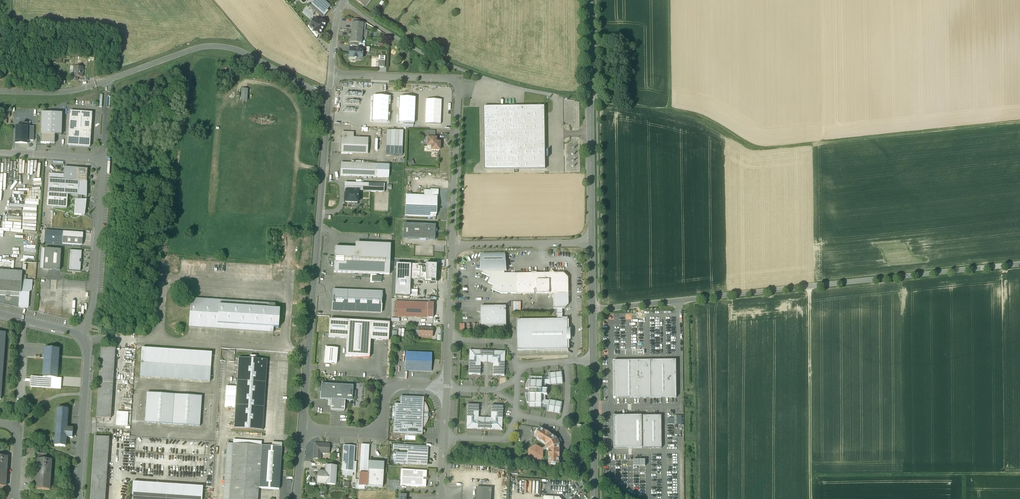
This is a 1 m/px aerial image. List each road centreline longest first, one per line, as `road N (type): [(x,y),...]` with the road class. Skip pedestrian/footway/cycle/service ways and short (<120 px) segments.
road 1 (track): [(669,0),(671,104),(756,149),(1019,121)]
road 2 (unclassified): [(1019,264),(593,311)]
road 3 (residential): [(302,430),(332,76)]
road 4 (residential): [(332,76),(456,82),(451,245)]
road 5 (tertiary): [(592,243),(589,0)]
road 6 (track): [(809,287),(810,498)]
road 7 (track): [(1019,474),(810,475)]
road 8 (residential): [(302,430),(372,433),(382,427),(388,388),(446,388)]
road 9 (residential): [(79,335),(94,298),(103,160)]
road 10 (residential): [(79,335),(86,347),(78,498)]
road 11 (residential): [(451,245),(592,243)]
road 12 (tertiary): [(594,498),(593,361)]

